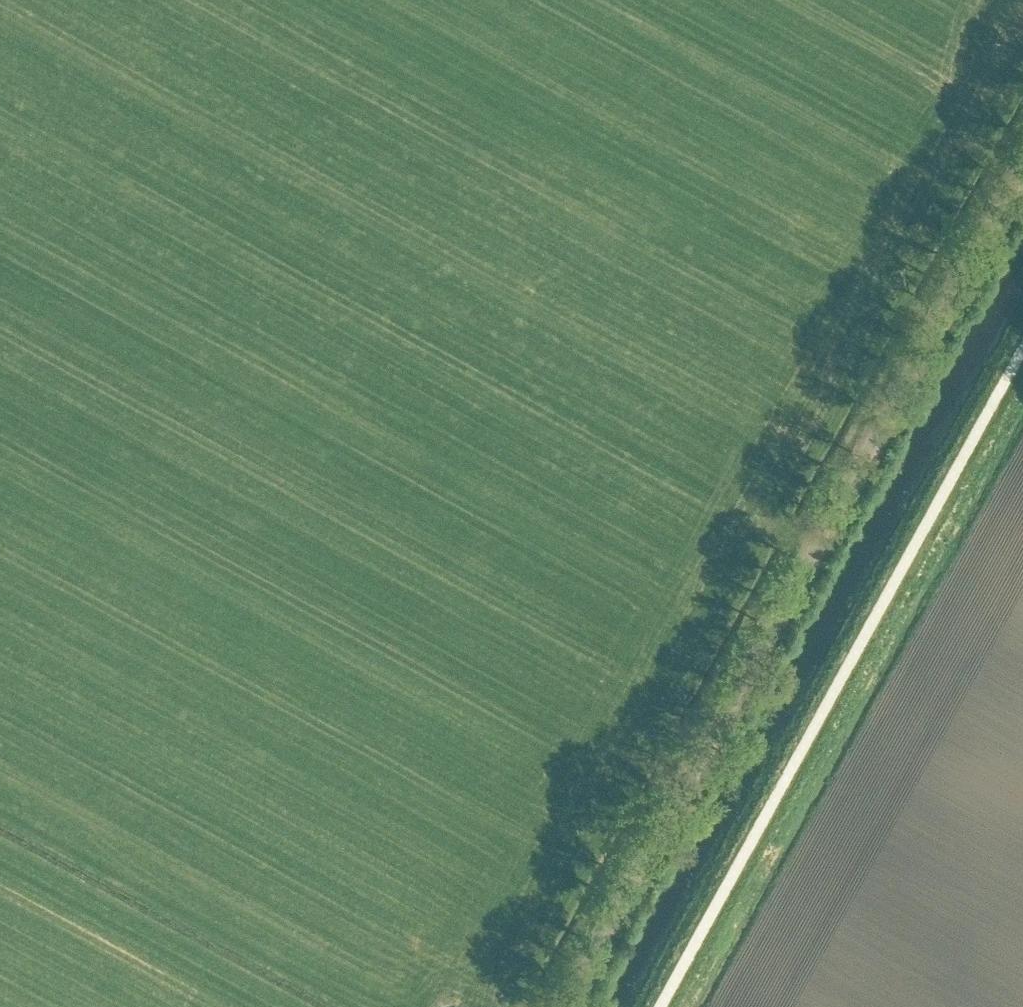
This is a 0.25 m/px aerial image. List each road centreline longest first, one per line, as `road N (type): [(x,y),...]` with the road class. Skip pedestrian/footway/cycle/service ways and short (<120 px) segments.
road 1 (unclassified): [(561,1006),(1022,168)]

